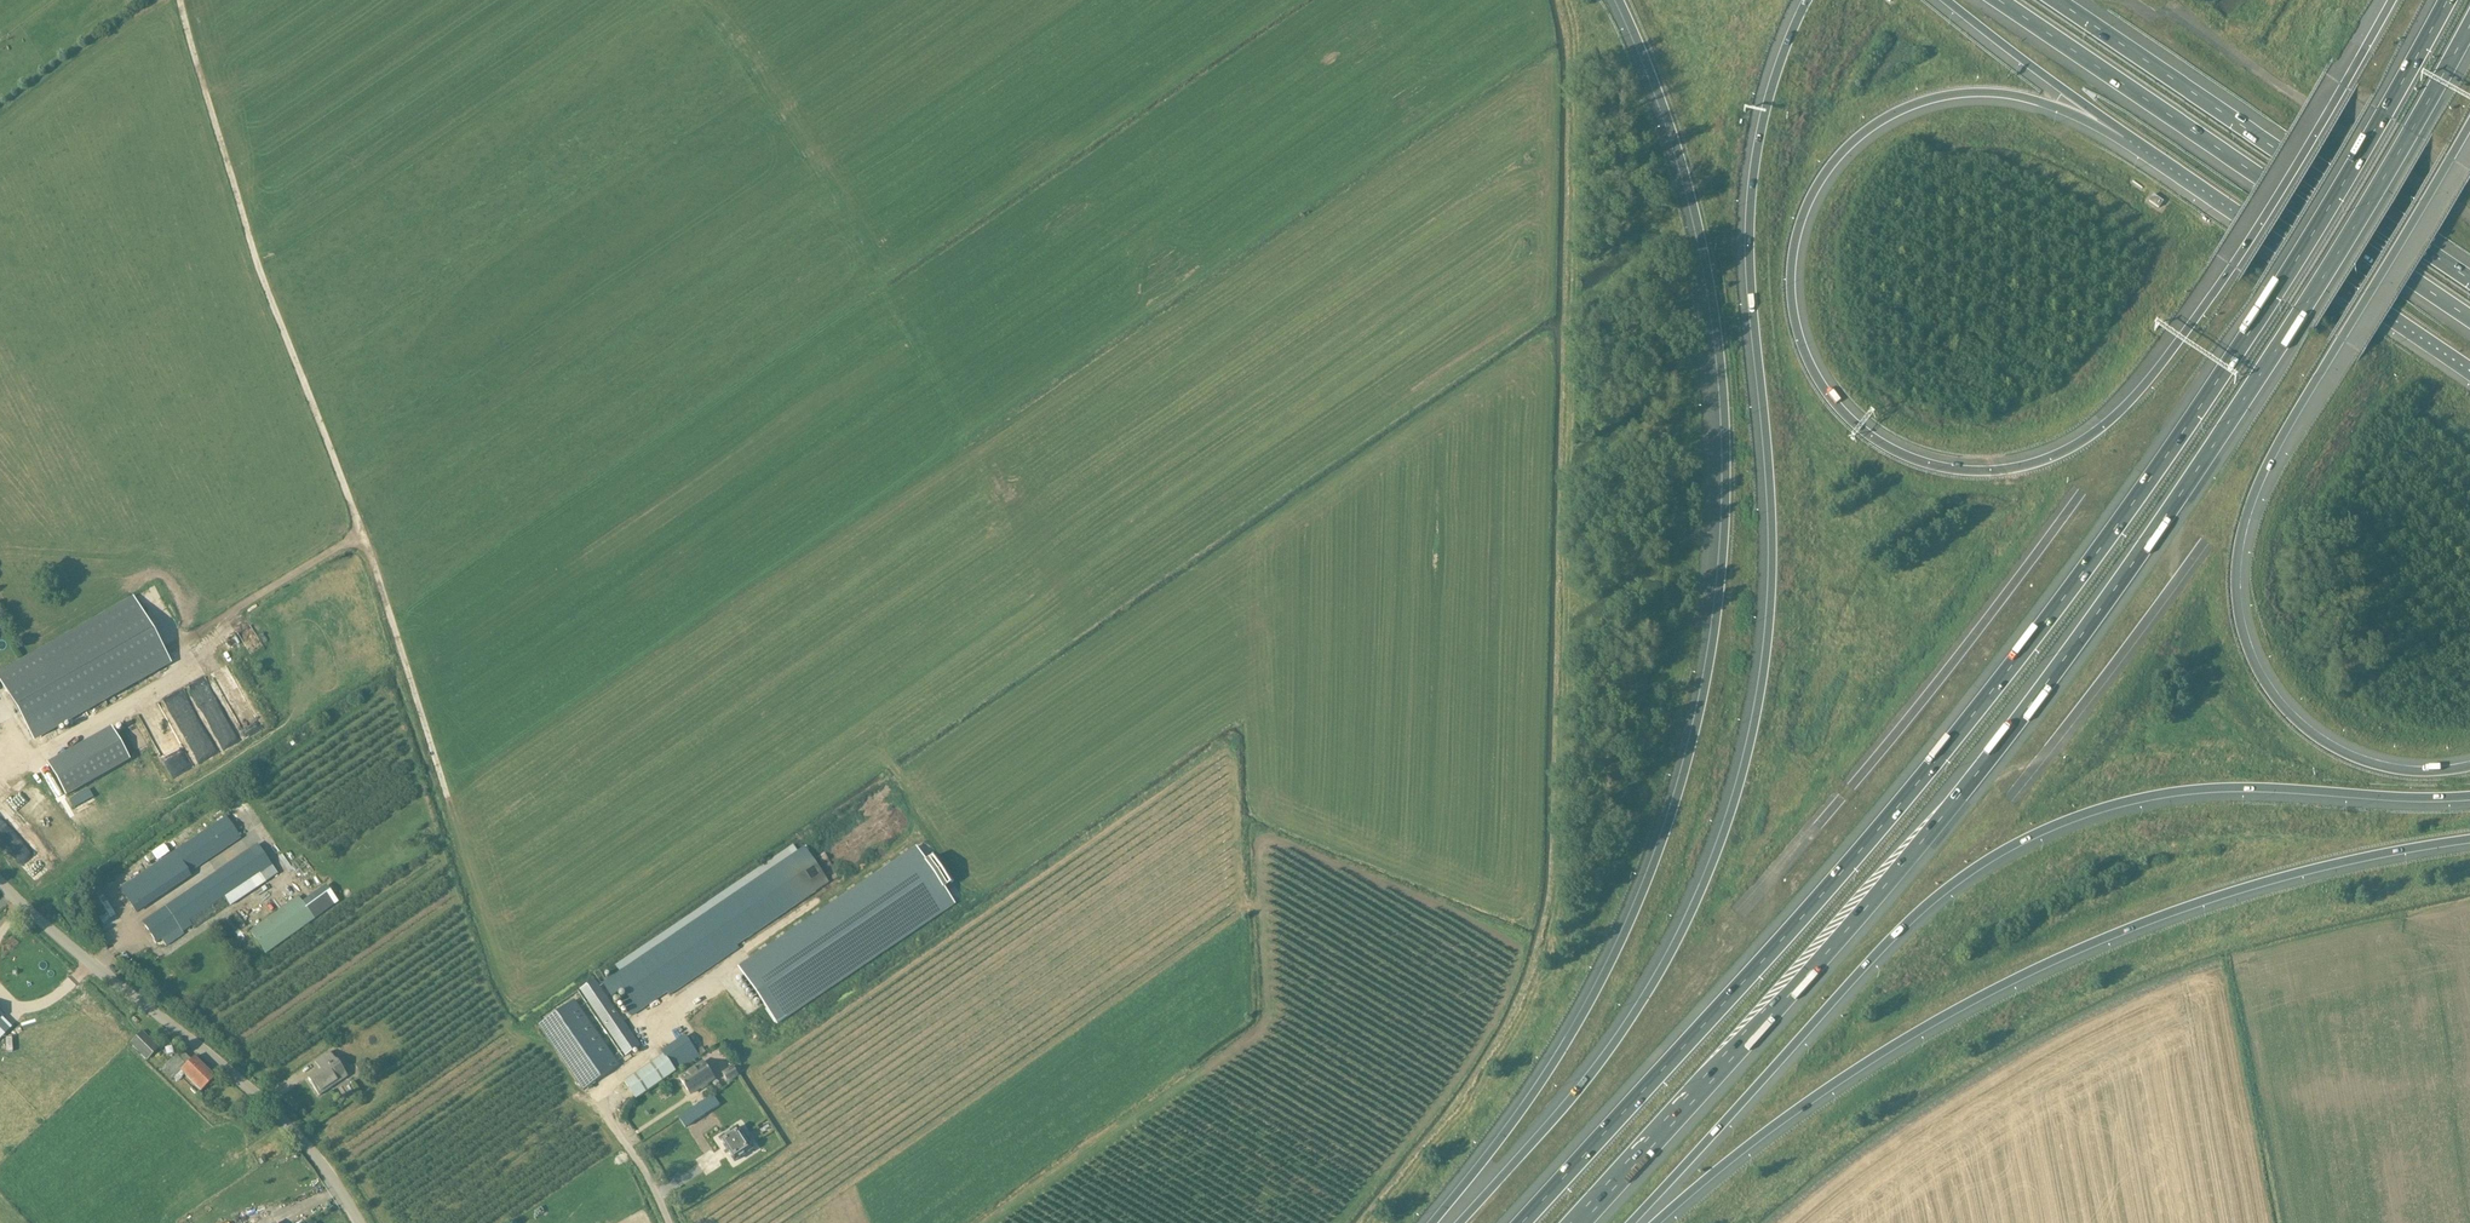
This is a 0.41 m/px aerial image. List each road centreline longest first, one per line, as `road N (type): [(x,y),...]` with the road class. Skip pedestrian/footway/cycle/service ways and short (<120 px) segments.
road 1 (motorway): [(2447,0),(2274,294),(2056,611),(1857,857),(1522,1222)]
road 2 (motorway): [(1579,1222),(1865,908),(2128,574),(2301,312),(2469,24)]
road 3 (motorway): [(2391,0),(2233,266),(2139,394),(2107,422),(2046,461),(1972,472),(1903,456),(1844,417),(1806,354),(1791,264),(1806,208),(1842,152),(1916,103),(1978,92),(2045,103),(2125,138)]
road 4 (motorway): [(1808,0),(1773,83),(1751,193),(1771,540),(1767,638),(1742,777),(1710,867),(1656,979),(1617,1040),(1460,1222)]
road 5 (motorway): [(1618,0),(1661,96),(1712,286),(1726,482),(1712,655),(1679,796),(1625,933),(1536,1089),(1434,1222)]
road 6 (motorway): [(1634,1222),(1916,915),(2020,841),(2155,793),(2276,787),(2469,796)]
road 7 (motorway): [(1655,1222),(1805,1102),(1998,985),(2242,888),(2469,838)]
road 8 (motorway): [(2469,766),(2430,772),(2378,766),(2312,732),(2268,688),(2249,654),(2236,597),(2241,534),(2274,453),(2469,122)]
road 9 (motorway): [(1996,0),(2469,318)]
road 10 (motorway): [(2469,279),(2054,0)]
road 11 (unclassified): [(359,1222),(294,1131),(0,884)]
road 12 (motorway): [(2125,138),(2469,370)]
road 13 (motorway): [(1946,0),(2125,138)]
road 14 (unclassified): [(672,1222),(603,1104)]

